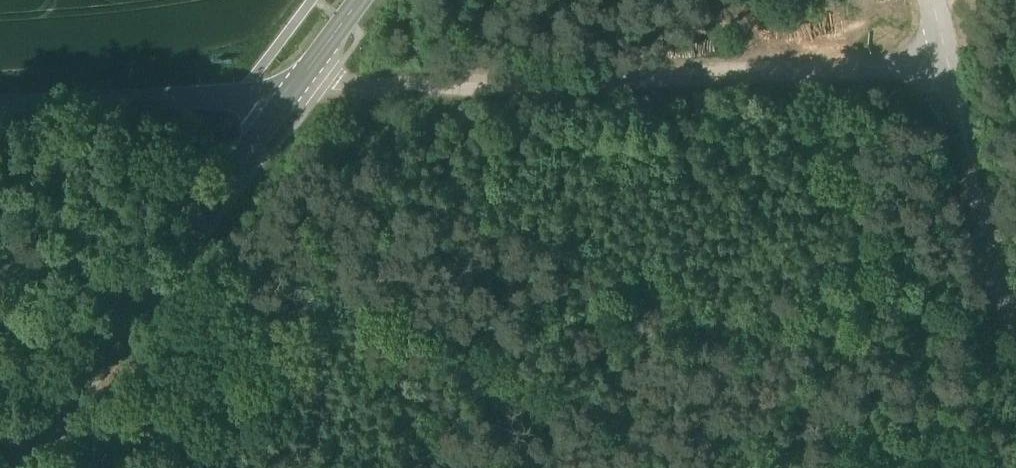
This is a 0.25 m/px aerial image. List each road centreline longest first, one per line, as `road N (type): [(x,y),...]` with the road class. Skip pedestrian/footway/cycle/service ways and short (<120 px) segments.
road 1 (track): [(287,96),(941,56)]
road 2 (secondary): [(7,467),(287,96)]
road 3 (tertiary): [(287,96),(0,104)]
road 4 (track): [(941,56),(1015,319)]

